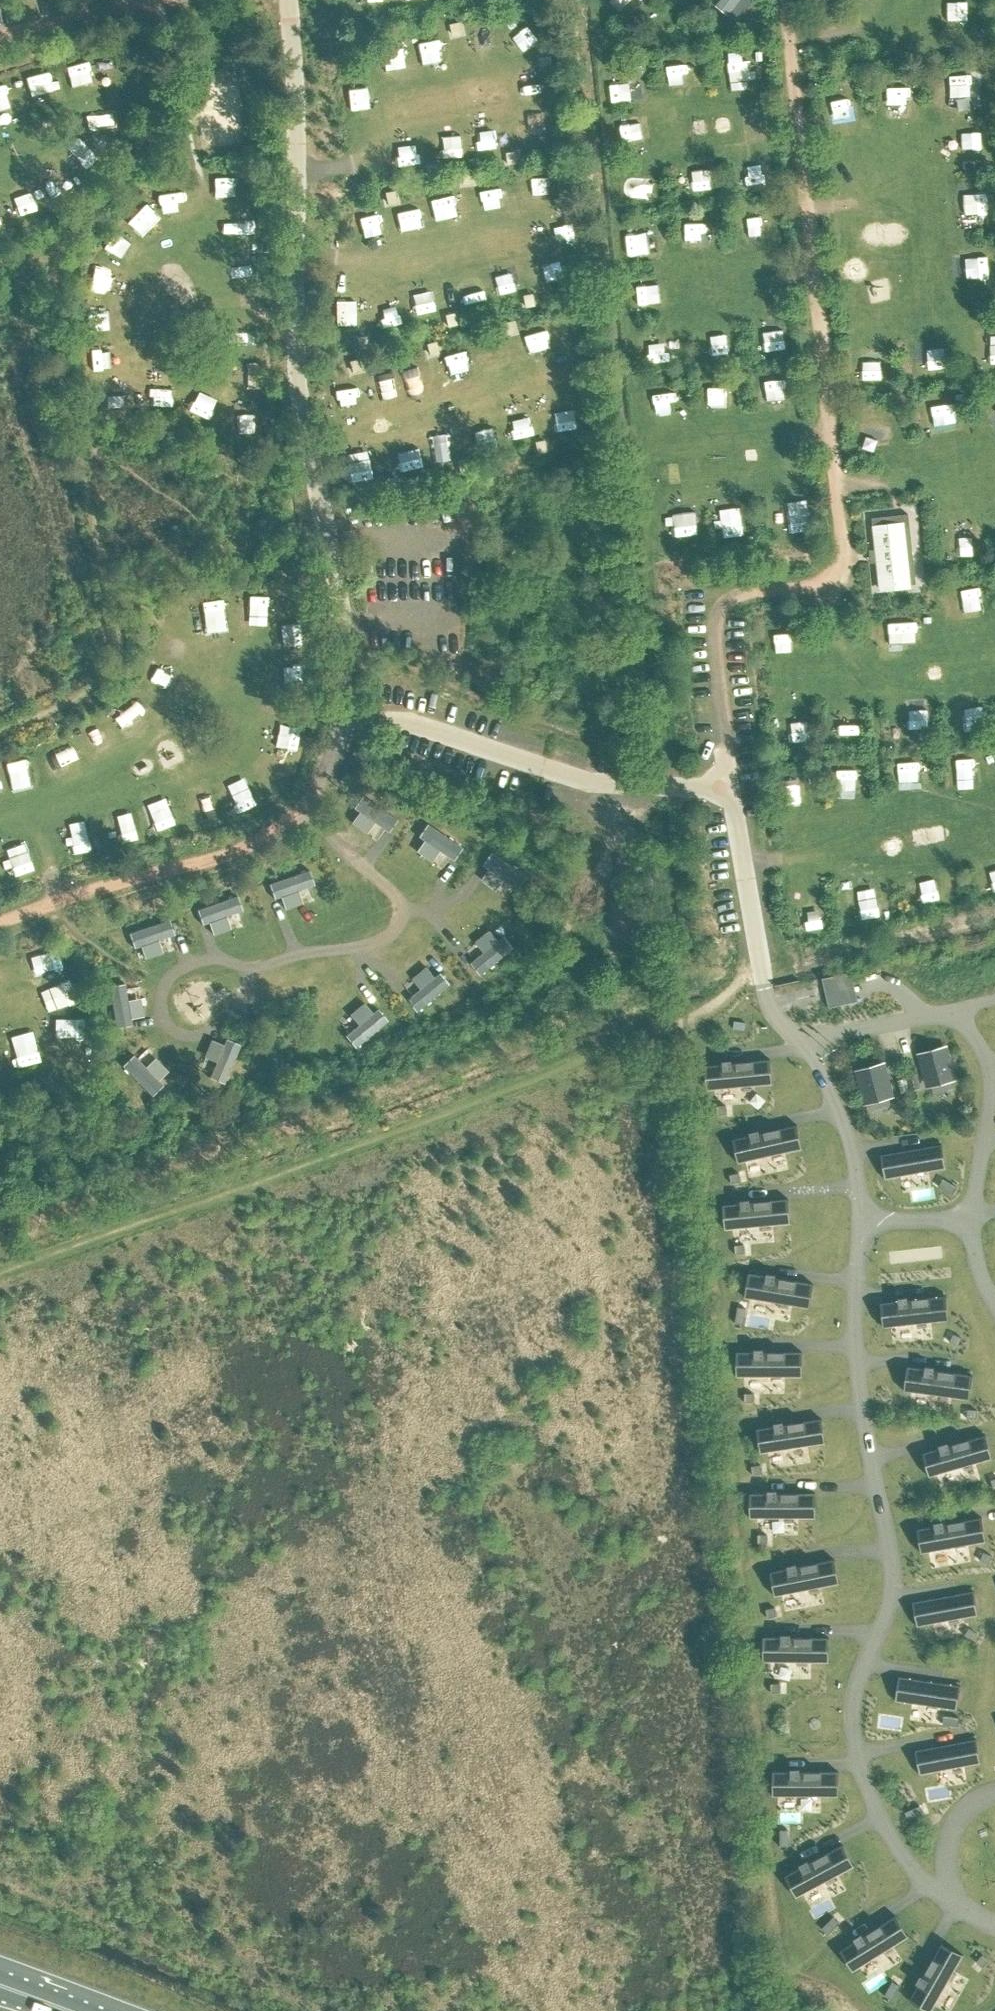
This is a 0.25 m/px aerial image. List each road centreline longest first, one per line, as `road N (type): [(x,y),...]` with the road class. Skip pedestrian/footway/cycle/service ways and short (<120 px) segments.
road 1 (track): [(731,788),(714,623),(736,596),(812,586),(839,572),(841,534),(785,0)]
road 2 (track): [(0,1268),(689,1019),(726,998),(757,949)]
road 3 (track): [(46,246),(71,429),(120,644),(107,673),(0,730)]
road 4 (track): [(0,922),(258,841),(310,802),(343,710)]
road 5 (track): [(0,265),(74,226),(131,165),(174,47),(168,0)]
road 6 (track): [(150,0),(0,38)]

